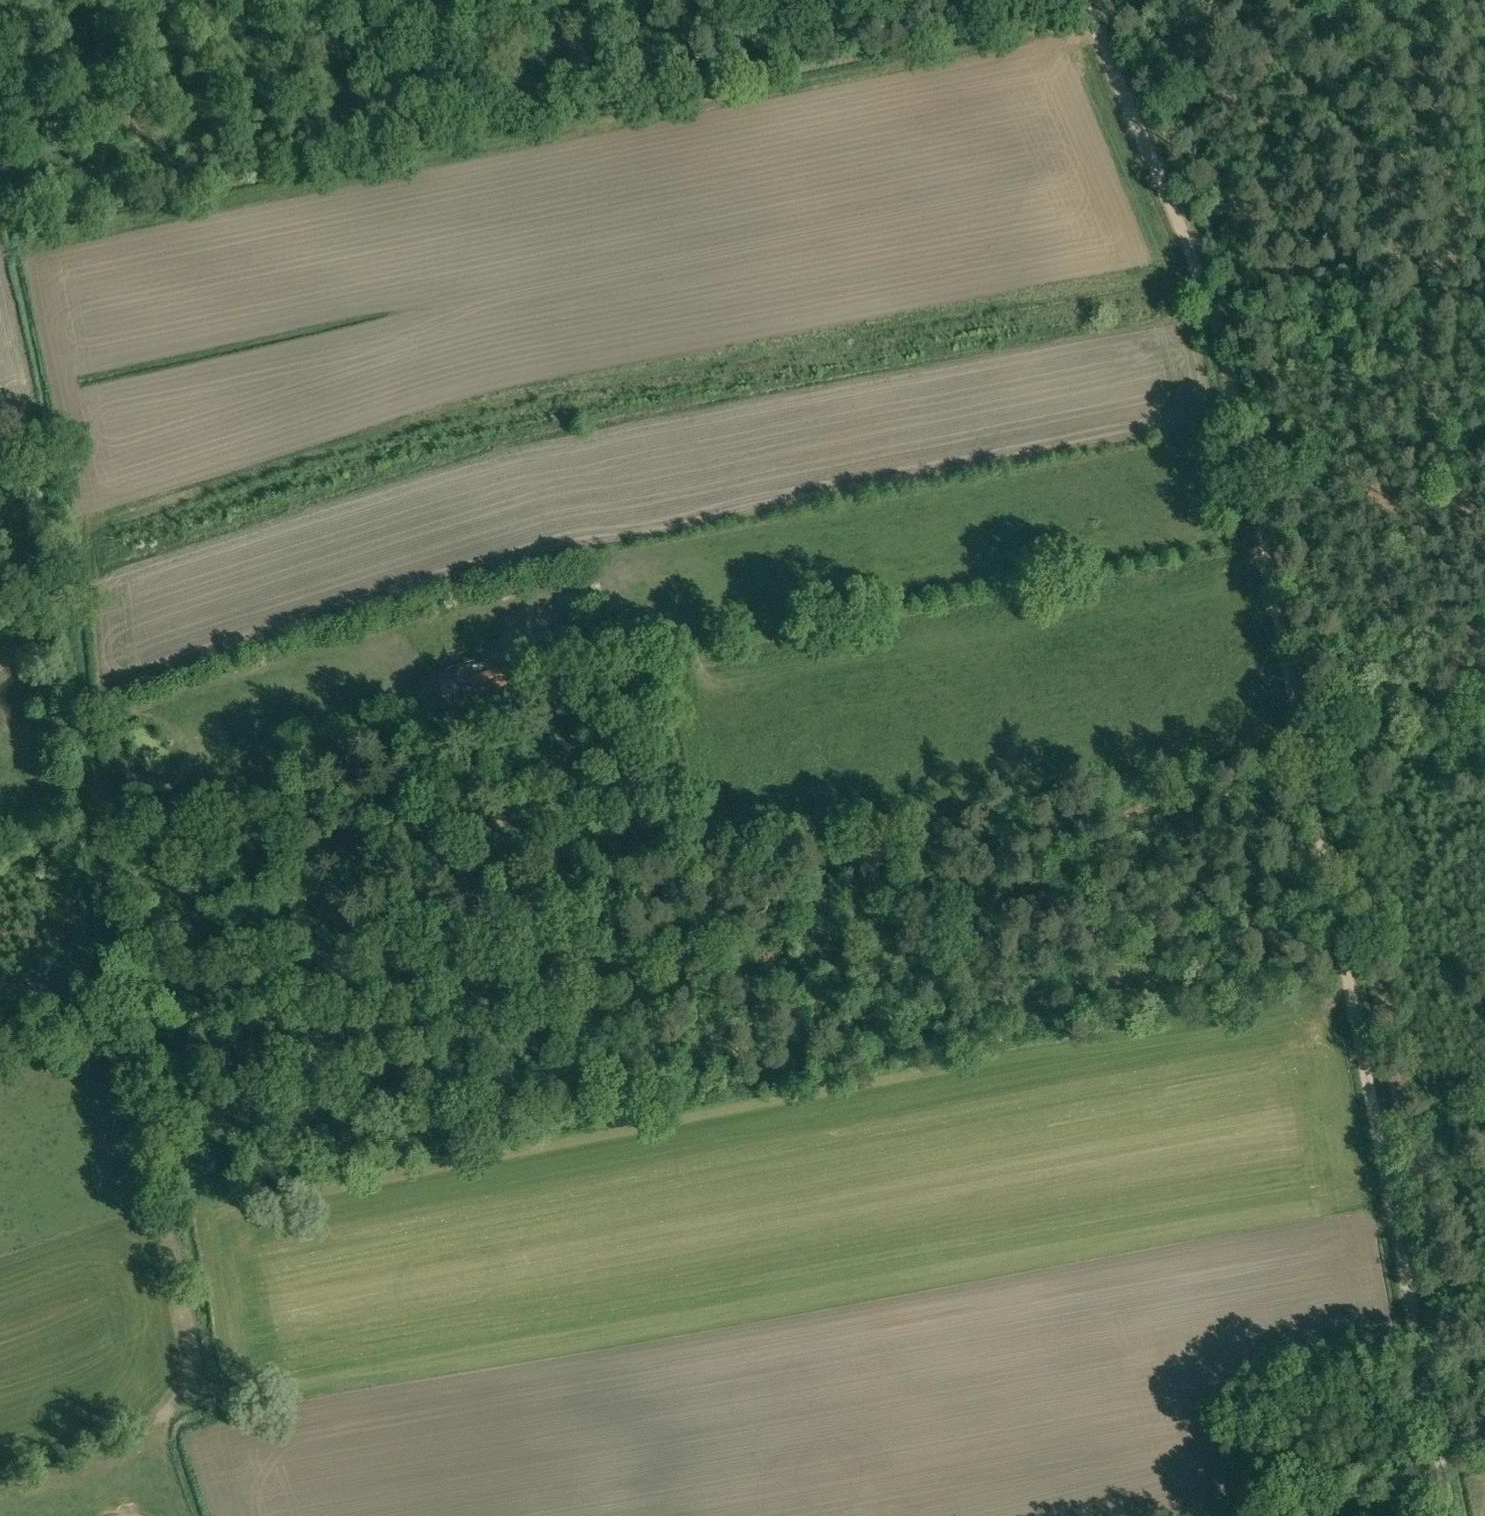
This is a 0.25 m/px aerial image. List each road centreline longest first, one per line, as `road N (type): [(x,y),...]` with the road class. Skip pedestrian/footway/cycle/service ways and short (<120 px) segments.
road 1 (track): [(1318,809),(659,924),(168,1033)]
road 2 (track): [(1452,1515),(1299,721)]
road 3 (track): [(1299,721),(1222,349),(1084,0)]

